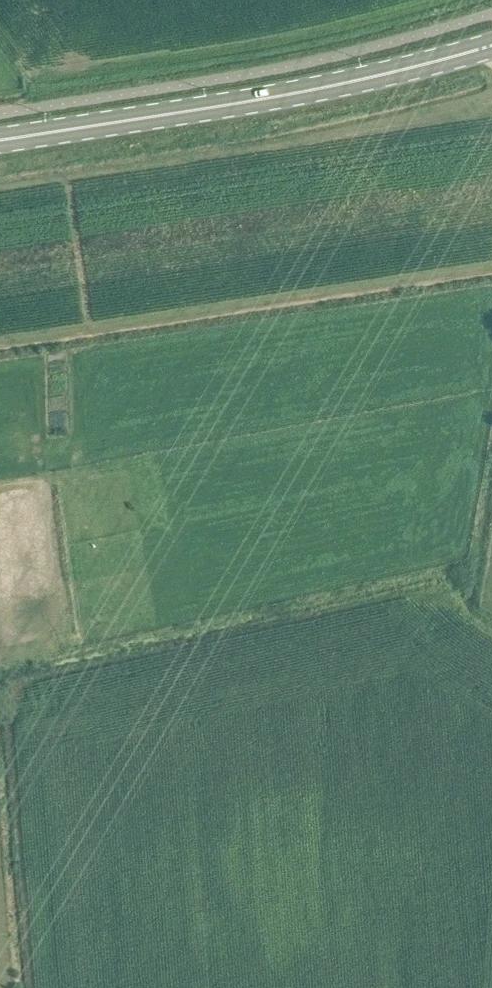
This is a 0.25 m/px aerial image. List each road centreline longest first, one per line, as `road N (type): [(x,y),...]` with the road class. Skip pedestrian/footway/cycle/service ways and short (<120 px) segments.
road 1 (secondary): [(491,43),(238,104),(0,140)]

